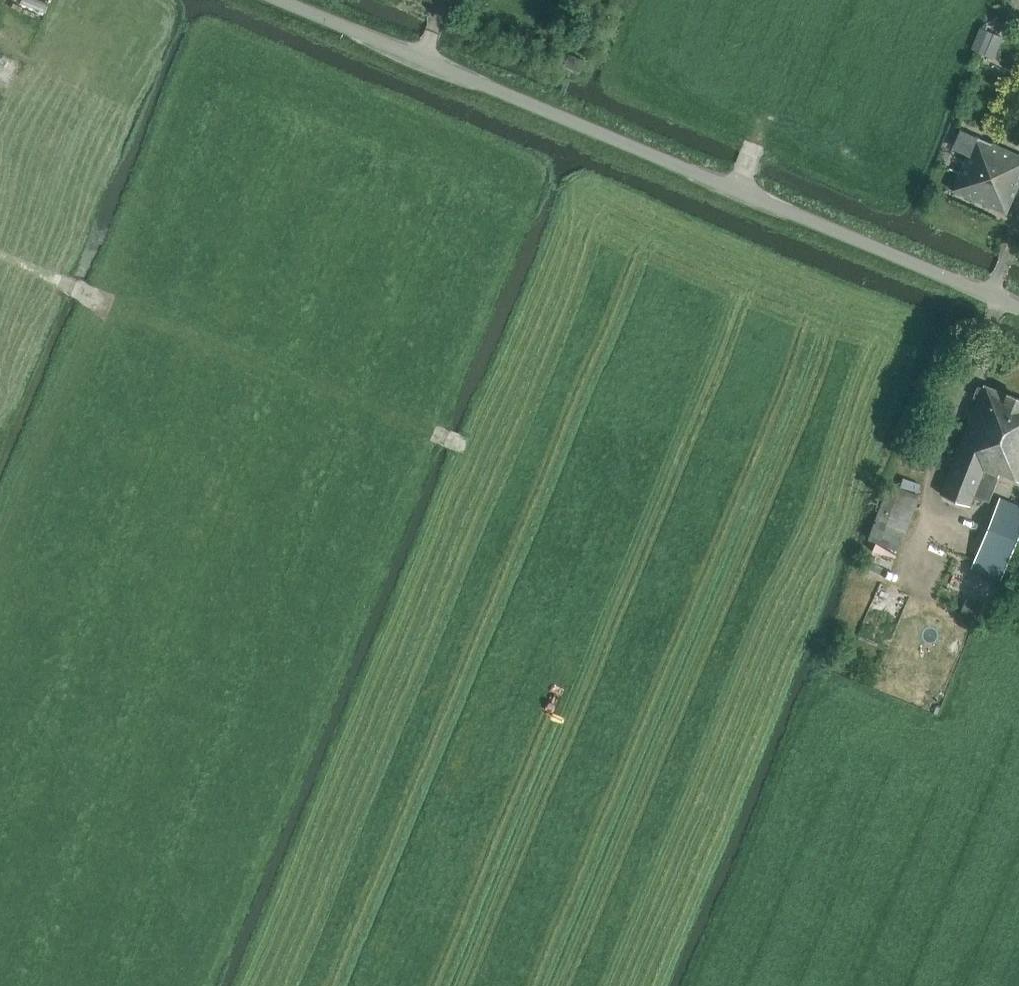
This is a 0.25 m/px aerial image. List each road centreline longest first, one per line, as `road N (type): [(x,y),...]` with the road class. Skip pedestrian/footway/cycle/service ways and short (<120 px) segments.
road 1 (unclassified): [(1018,306),(280,0)]

